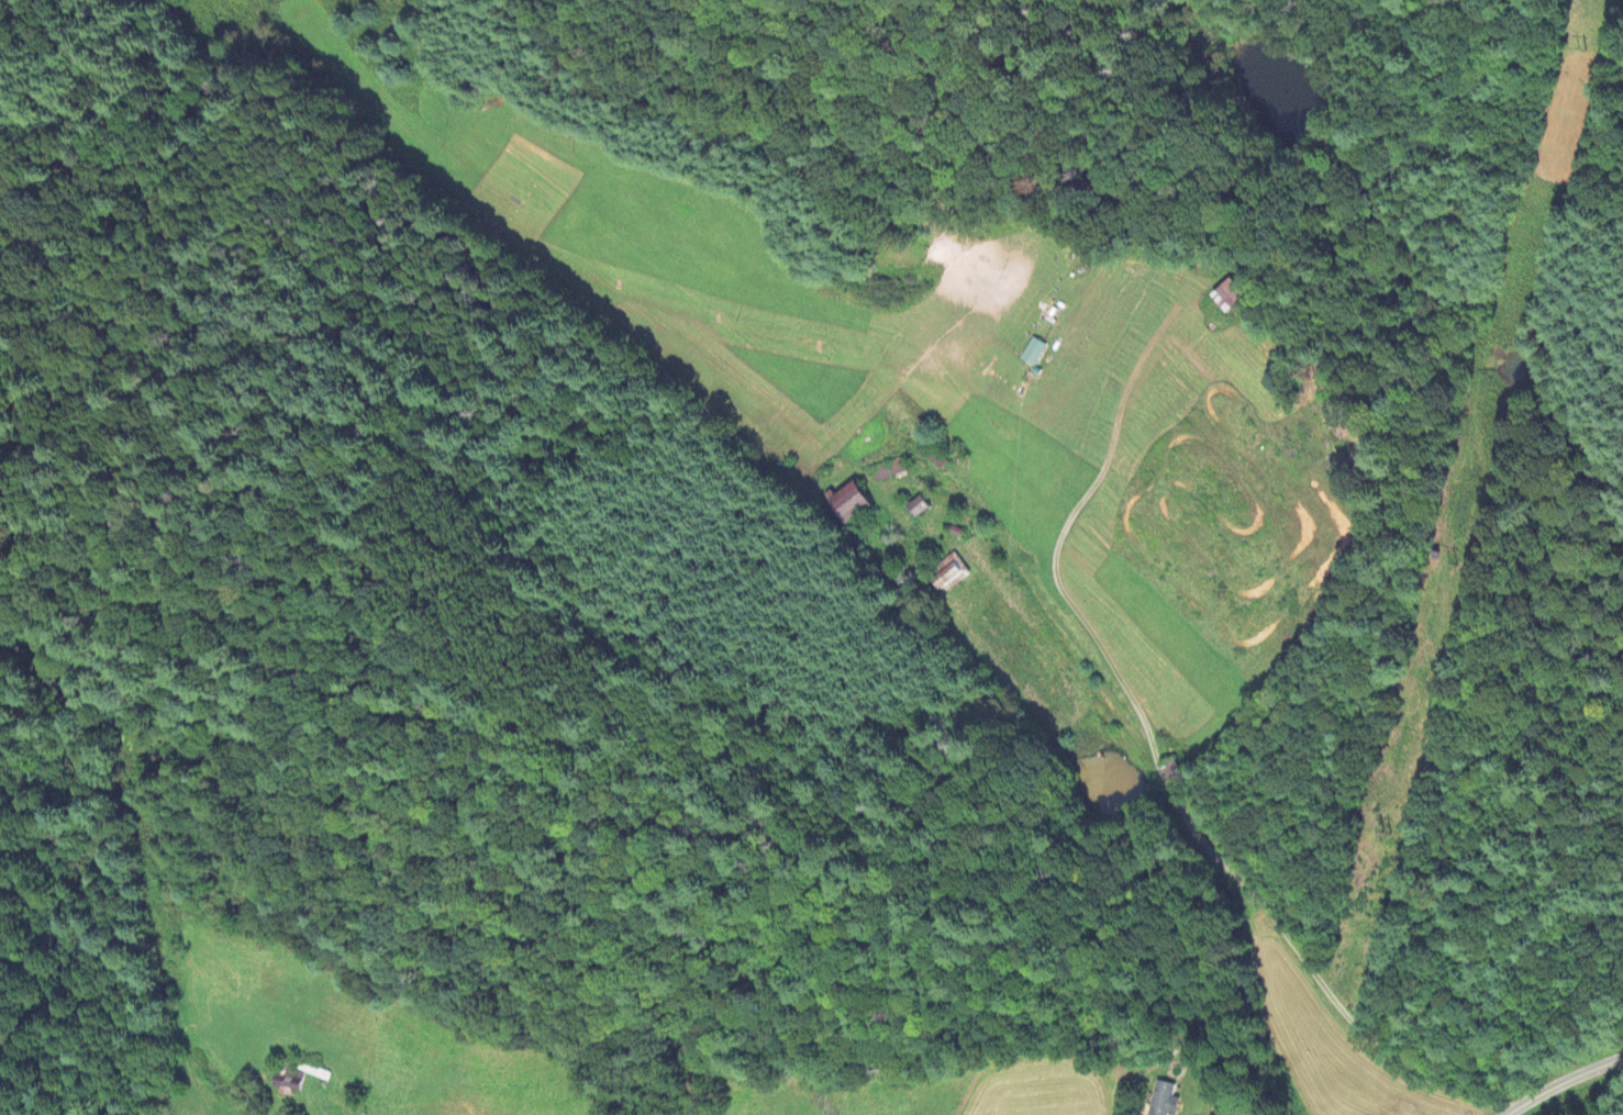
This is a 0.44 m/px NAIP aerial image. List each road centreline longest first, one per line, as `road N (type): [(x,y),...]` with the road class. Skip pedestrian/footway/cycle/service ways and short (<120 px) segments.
road 1 (tertiary): [(1509,1112),(1622,1060)]

